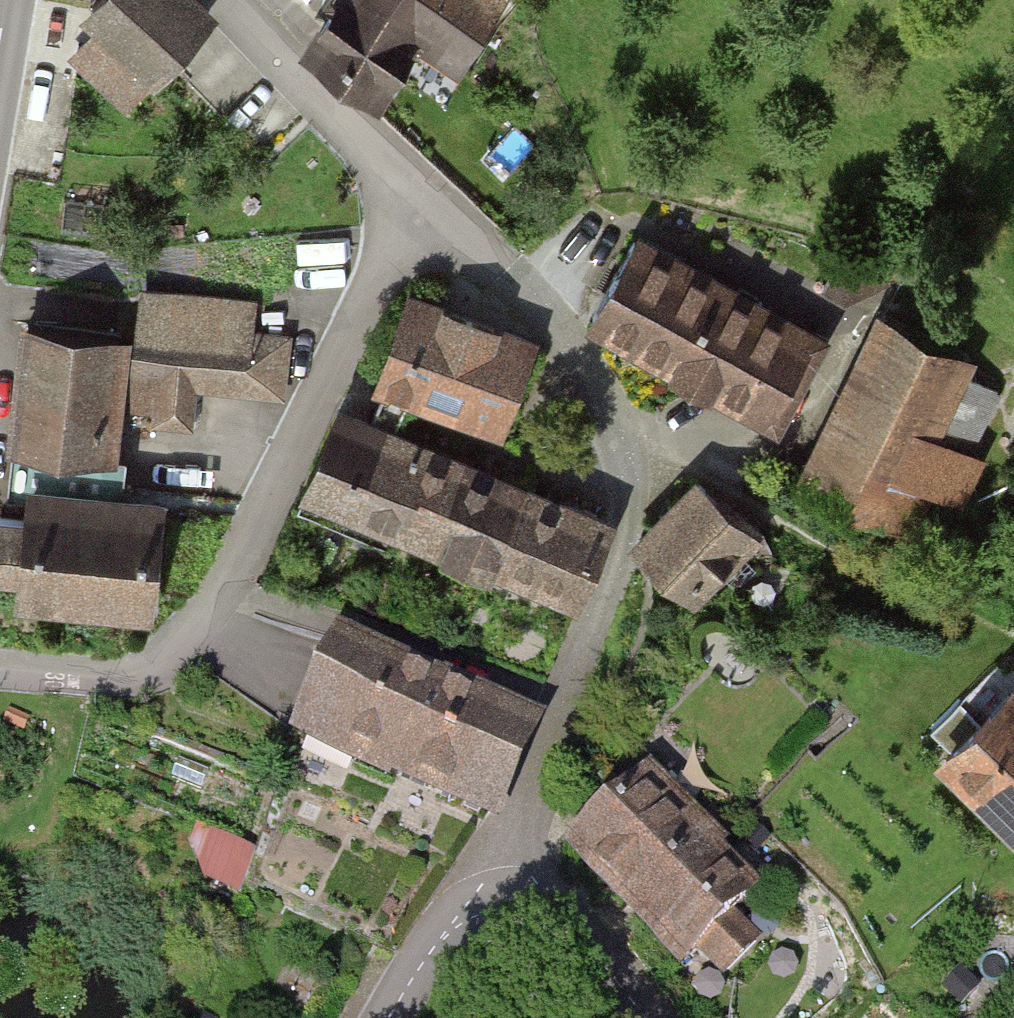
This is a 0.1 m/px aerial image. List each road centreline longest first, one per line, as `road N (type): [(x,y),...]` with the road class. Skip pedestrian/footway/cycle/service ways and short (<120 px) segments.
road 1 (residential): [(406,192),(506,278),(602,395),(623,451),(630,509),(623,550),(534,800),(491,900)]
road 2 (residential): [(406,192),(371,286),(211,610),(166,662),(145,673),(0,666)]
road 3 (residential): [(224,0),(406,192)]
road 4 (residential): [(491,900),(580,938),(647,1017)]
road 5 (residential): [(391,1017),(445,932),(491,900)]

